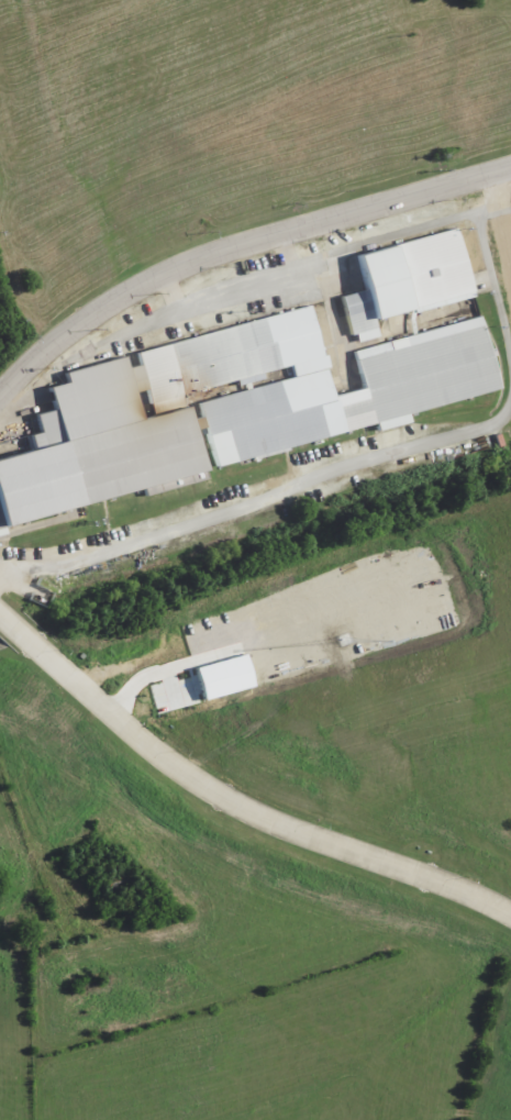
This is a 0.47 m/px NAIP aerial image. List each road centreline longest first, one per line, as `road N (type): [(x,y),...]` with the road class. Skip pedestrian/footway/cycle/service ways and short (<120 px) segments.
road 1 (residential): [(0,612),(202,783),(263,814),(430,871),(510,908)]
road 2 (residential): [(0,393),(56,336),(205,254),(510,166)]

